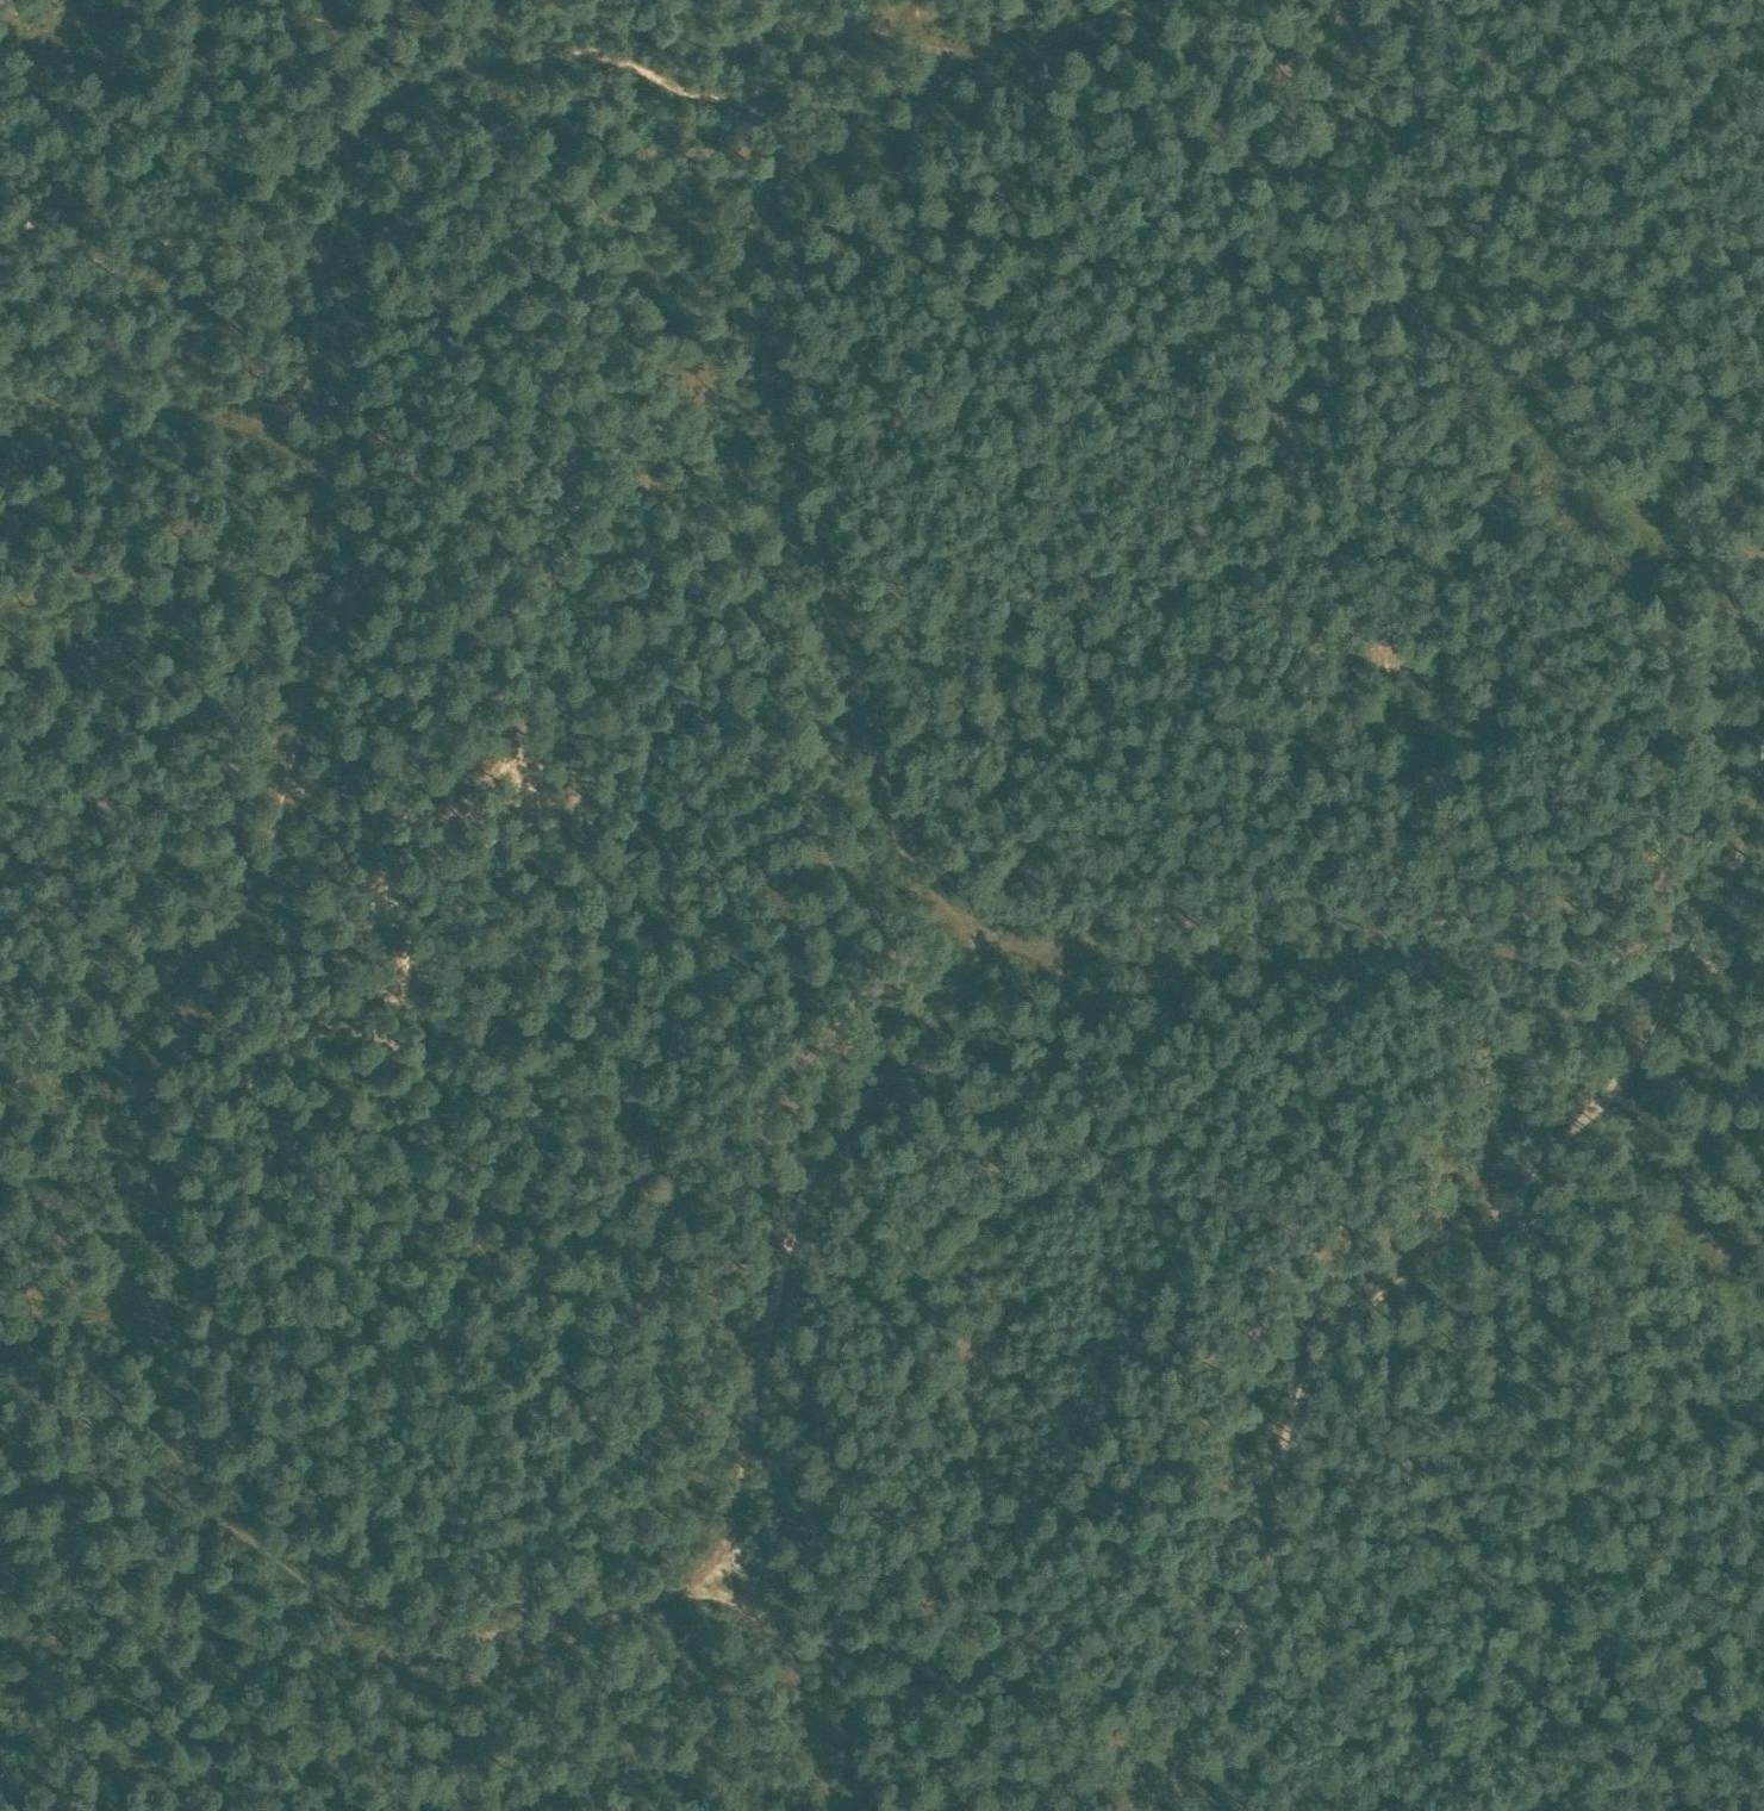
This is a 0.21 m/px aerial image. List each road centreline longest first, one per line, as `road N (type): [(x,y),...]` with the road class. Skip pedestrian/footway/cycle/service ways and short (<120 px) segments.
road 1 (track): [(837,1810),(837,1770),(795,1659),(749,1568),(751,1467),(783,1277),(824,1147),(911,1042),(976,936),(921,867),(875,763),(788,477),(761,343),(762,267),(784,189),(874,112),(1203,0)]
road 2 (track): [(1763,716),(1718,897),(1614,1077),(1332,1346),(1295,1398),(1263,1558),(1195,1729),(1195,1810)]
road 3 (track): [(1763,564),(1675,564),(1543,428),(1478,346),(1342,41),(1338,0)]
road 4 (track): [(1763,1348),(1726,1311),(1642,1193),(1606,1087)]
road 5 (track): [(1763,692),(1706,585),(1675,564)]

